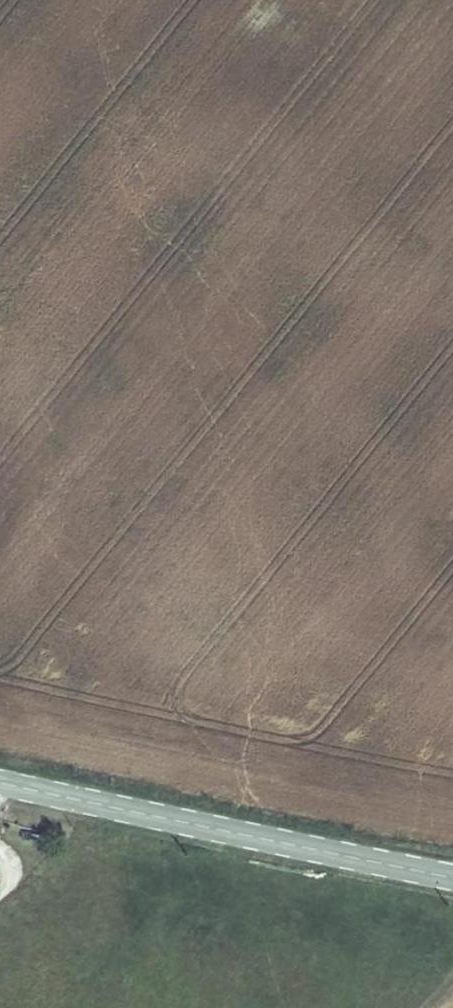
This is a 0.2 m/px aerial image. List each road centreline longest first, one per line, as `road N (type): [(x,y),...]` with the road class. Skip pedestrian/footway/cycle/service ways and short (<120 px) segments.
road 1 (tertiary): [(452,878),(0,782)]

